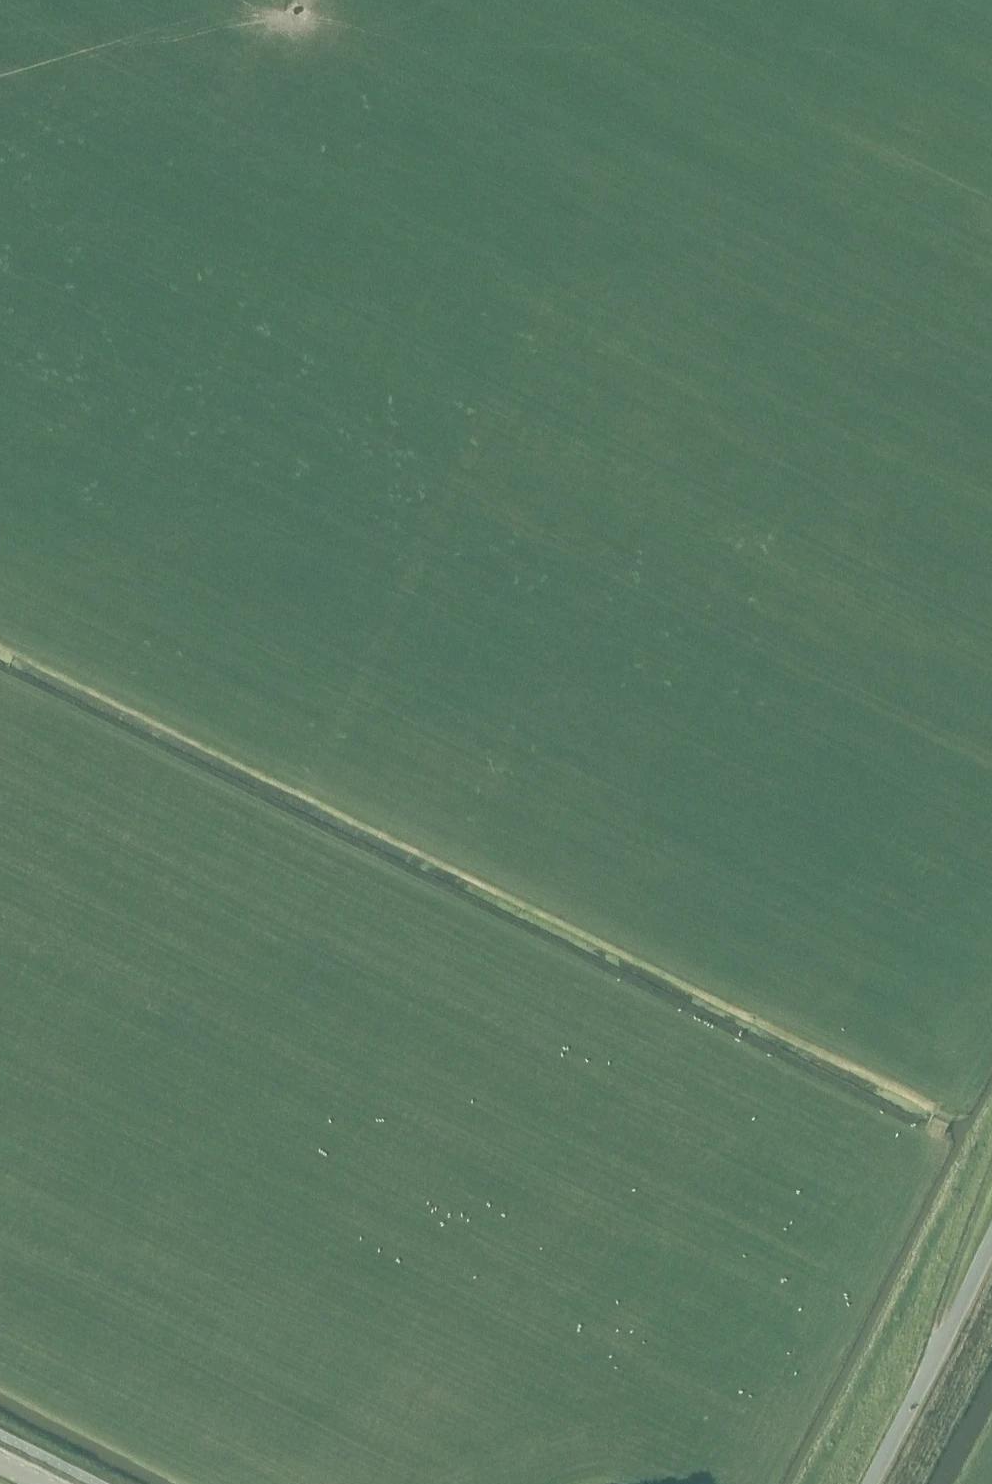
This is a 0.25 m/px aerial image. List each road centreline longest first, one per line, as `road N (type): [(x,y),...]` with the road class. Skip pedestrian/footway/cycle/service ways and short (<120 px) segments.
road 1 (tertiary): [(871,1483),(991,1238)]
road 2 (track): [(991,1160),(957,1242),(928,1369)]

